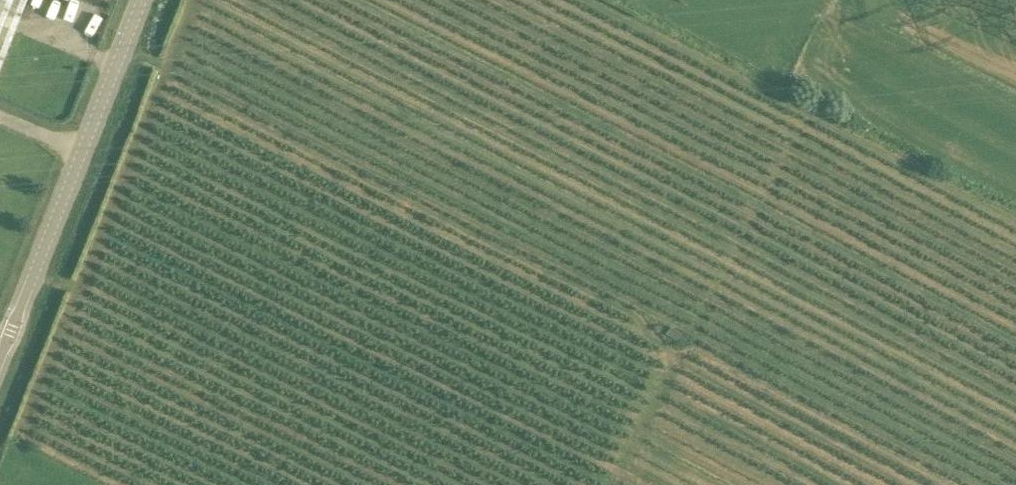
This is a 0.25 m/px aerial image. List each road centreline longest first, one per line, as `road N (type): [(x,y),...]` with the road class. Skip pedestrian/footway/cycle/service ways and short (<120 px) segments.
road 1 (unclassified): [(0,444),(169,0)]

